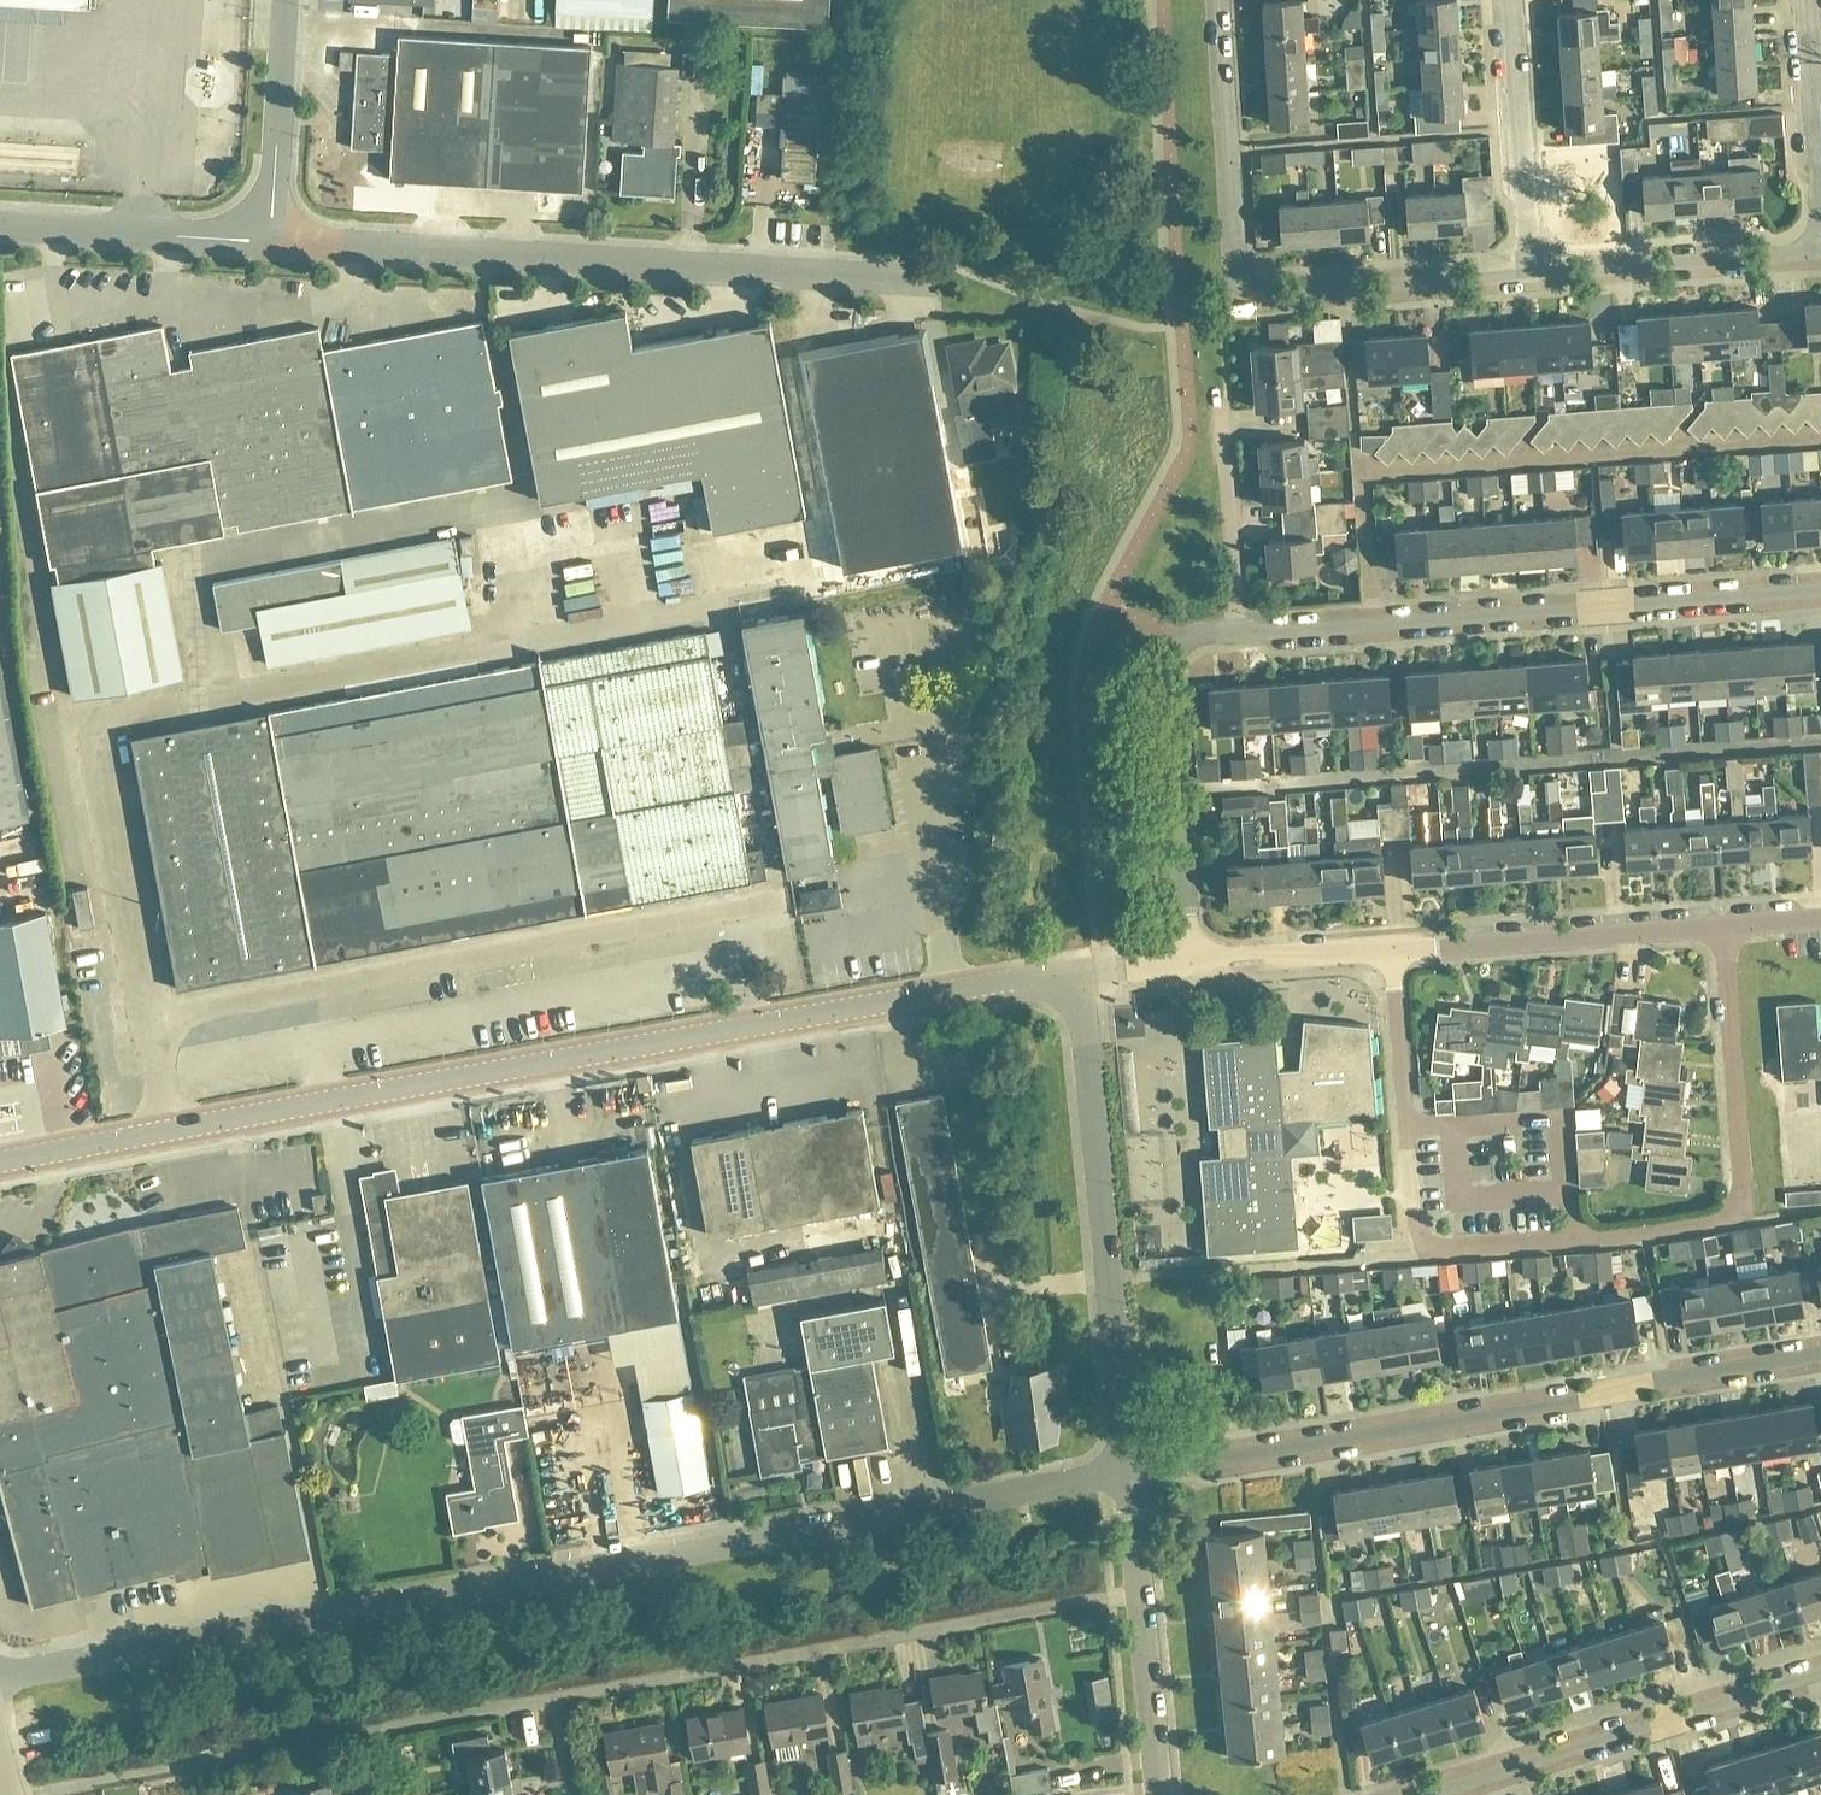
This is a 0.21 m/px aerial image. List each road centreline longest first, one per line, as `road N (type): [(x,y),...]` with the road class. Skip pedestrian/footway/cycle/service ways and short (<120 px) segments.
road 1 (unclassified): [(0,1676),(1128,1472)]
road 2 (unclassified): [(0,1165),(752,1022),(1076,972)]
road 3 (residential): [(1723,925),(1742,1178),(1736,1209),(1713,1221),(1607,1236),(1450,1248),(1424,1241),(1411,1197),(1393,951)]
road 4 (residential): [(1128,1472),(1820,1359)]
road 5 (unclassified): [(915,277),(273,244)]
road 6 (residential): [(552,1700),(1140,1595)]
road 7 (residential): [(1239,638),(1820,590)]
road 8 (unclassified): [(1128,1472),(1076,972)]
road 9 (residential): [(1425,1794),(1820,1674)]
road 10 (residential): [(1196,966),(1170,684),(1183,650),(1202,639),(1239,638)]
road 11 (residential): [(1393,951),(1723,925)]
road 12 (residential): [(1235,296),(1217,0)]
road 13 (residential): [(1235,296),(1530,275)]
road 14 (residential): [(1530,275),(1820,251)]
road 15 (residential): [(1530,275),(1512,0)]
road 16 (unclassified): [(273,244),(0,229)]
road 17 (unclassified): [(273,244),(287,0)]
road 18 (residential): [(1221,403),(1239,638)]
road 19 (residential): [(1160,1794),(1140,1595)]
road 20 (residential): [(1196,966),(1393,951)]
road 21 (residential): [(1820,187),(1807,0)]
road 22 (residential): [(205,1765),(380,1734)]
road 23 (residential): [(380,1734),(552,1700)]
road 24 (residential): [(35,1794),(205,1765)]
road 25 (residential): [(1140,1595),(1128,1472)]

